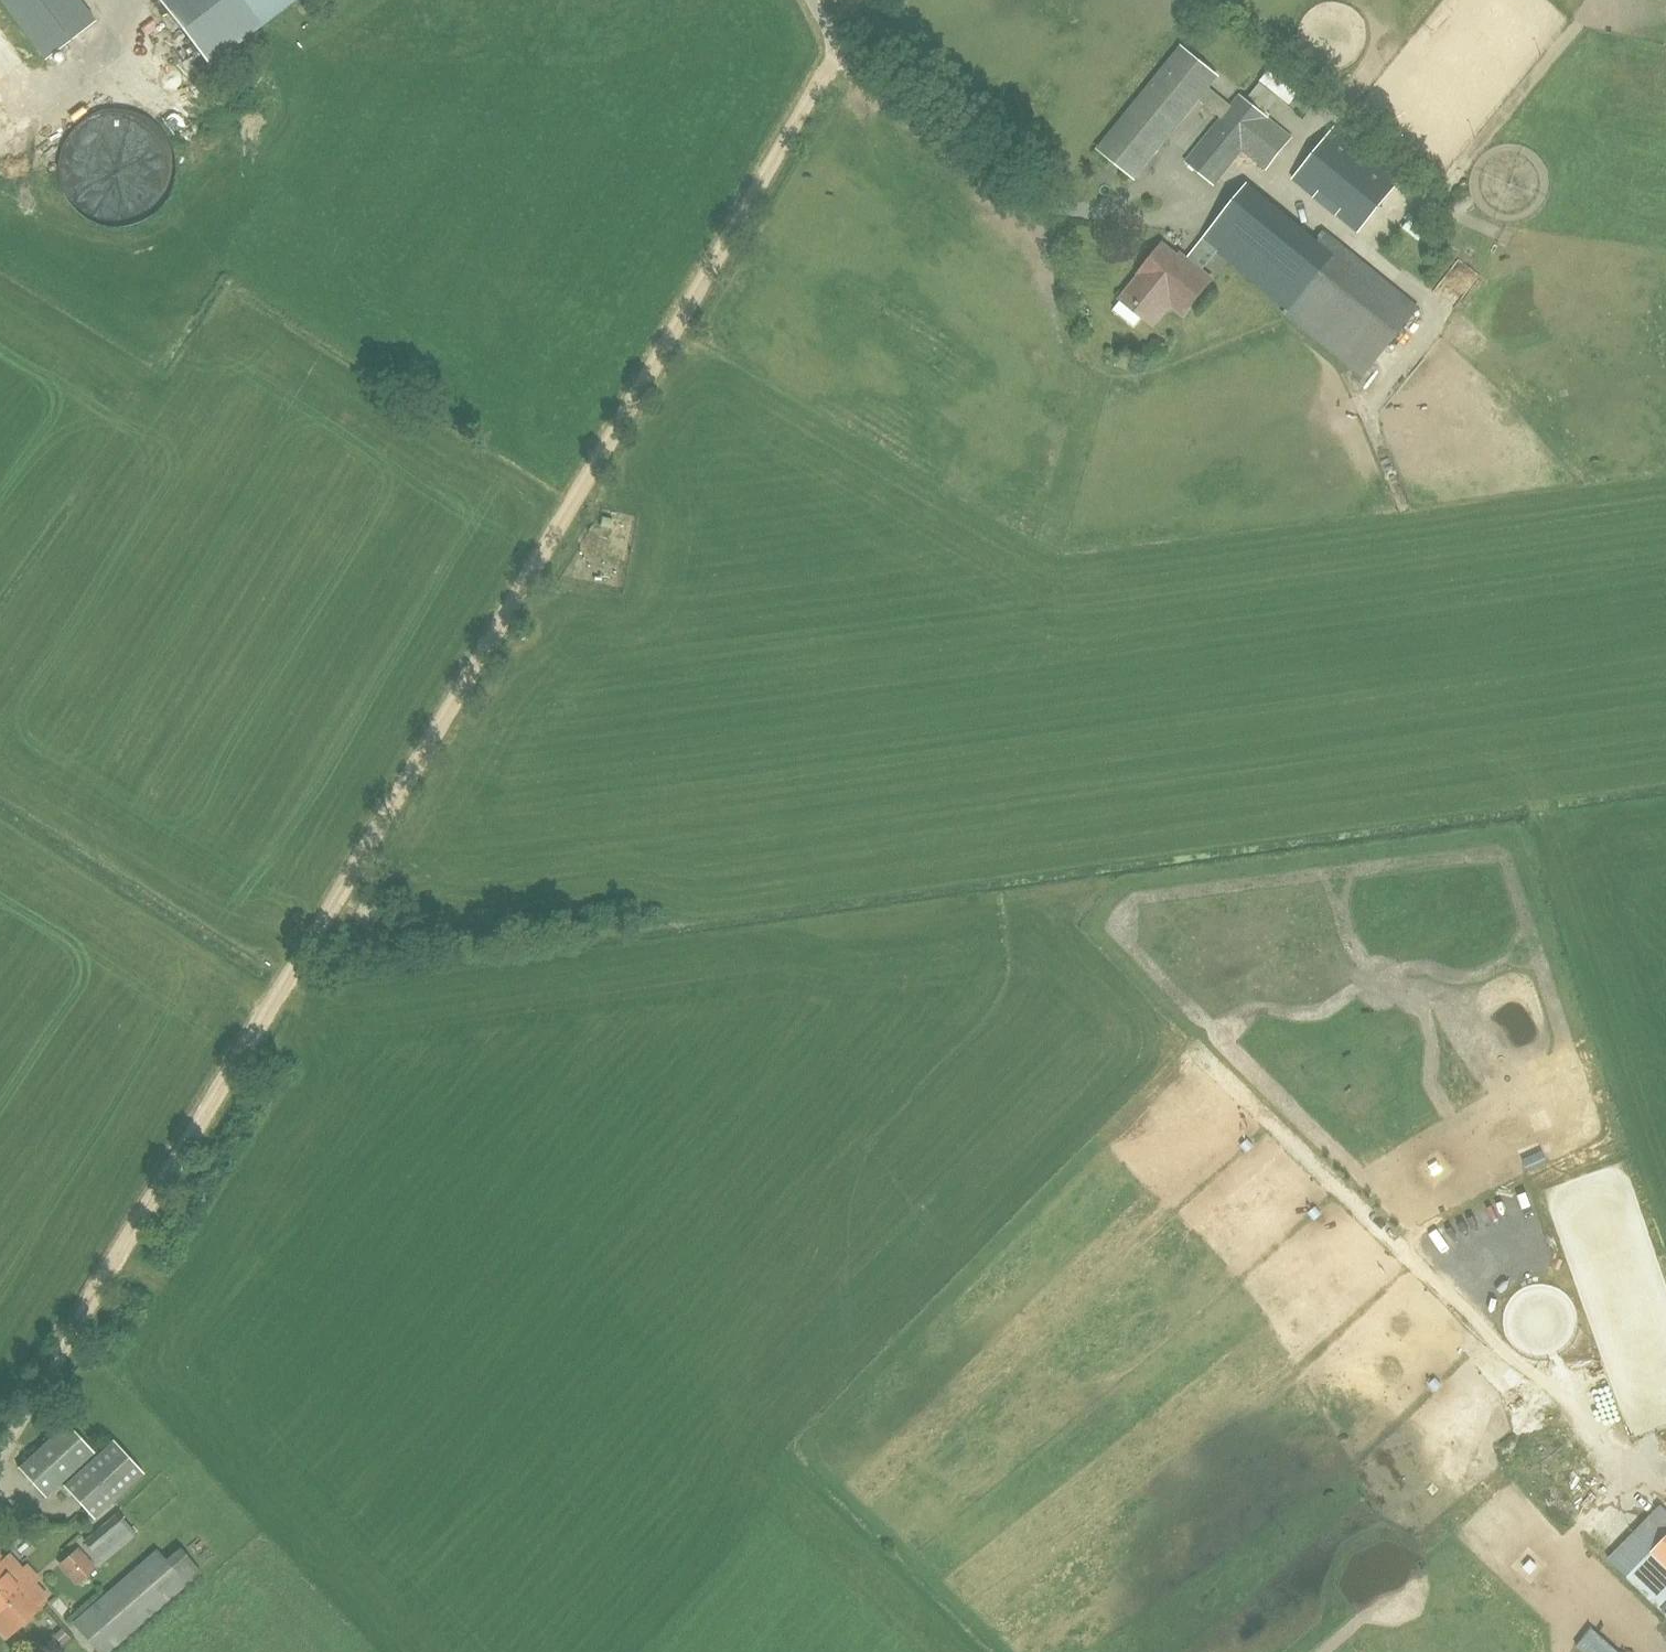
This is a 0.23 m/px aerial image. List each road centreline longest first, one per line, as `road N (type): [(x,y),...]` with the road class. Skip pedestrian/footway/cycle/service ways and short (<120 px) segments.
road 1 (track): [(10,1441),(838,47)]

